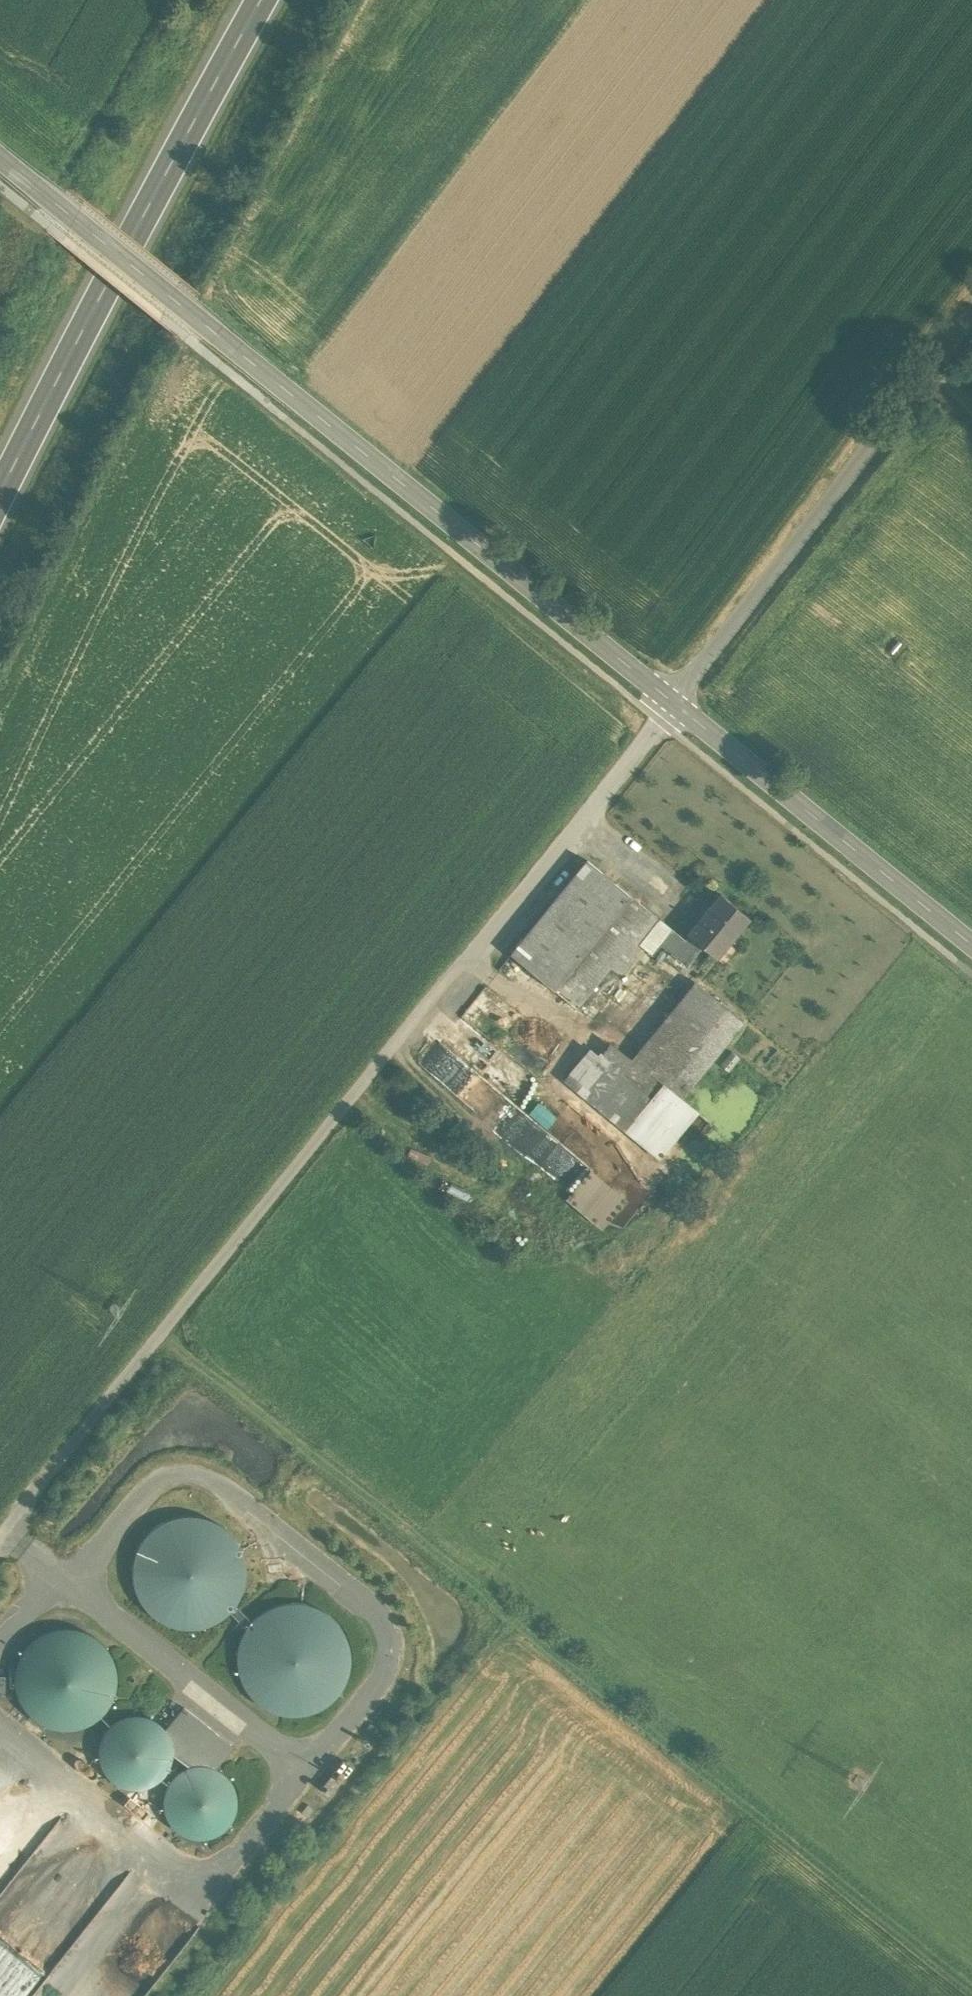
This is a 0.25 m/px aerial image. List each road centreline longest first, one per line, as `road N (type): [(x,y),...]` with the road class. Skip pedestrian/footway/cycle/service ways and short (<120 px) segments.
road 1 (track): [(165,1332),(971,1980)]
road 2 (secondary): [(675,698),(0,149)]
road 3 (track): [(165,1332),(675,698)]
road 4 (primary): [(0,499),(266,0)]
road 5 (residential): [(675,698),(933,370)]
road 6 (secondary): [(971,938),(675,698)]
road 7 (track): [(10,1525),(165,1332)]

